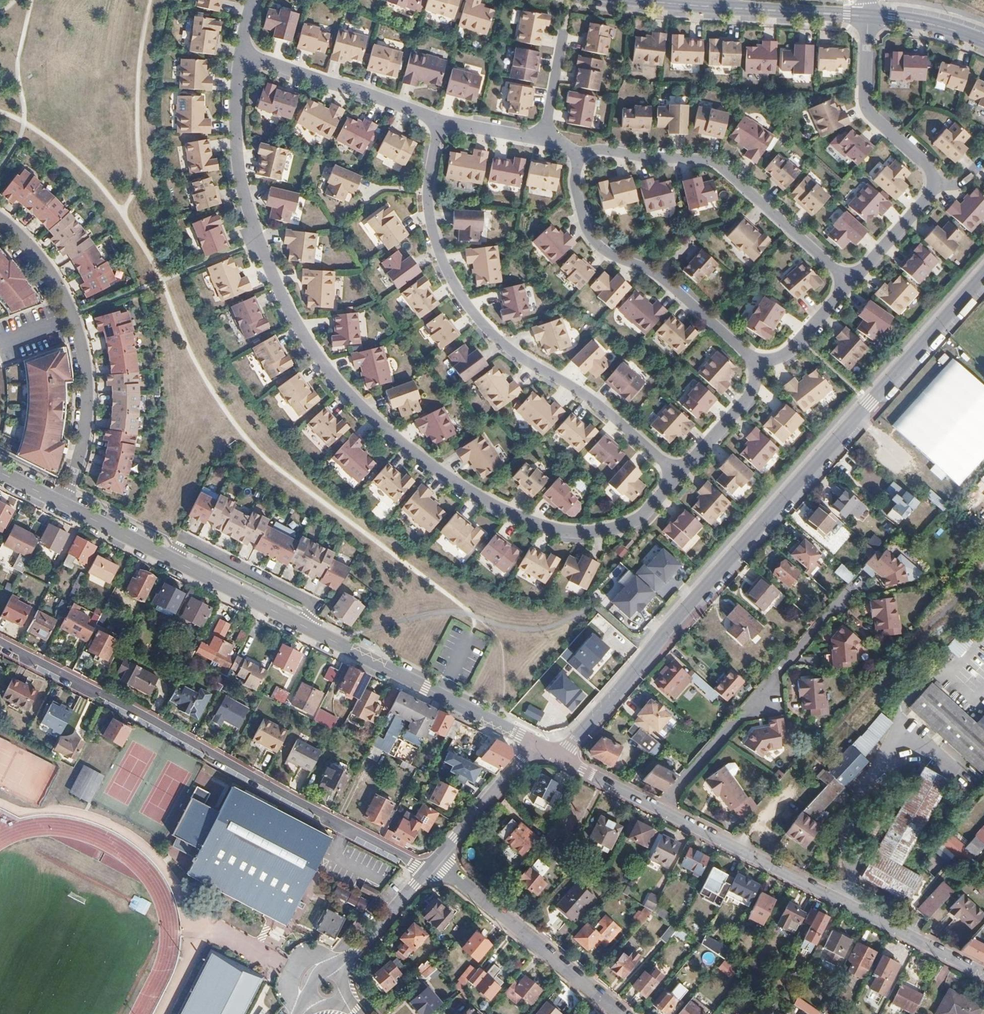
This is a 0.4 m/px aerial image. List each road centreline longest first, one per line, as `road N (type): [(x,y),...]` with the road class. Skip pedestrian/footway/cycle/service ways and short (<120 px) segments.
road 1 (residential): [(241,51),(239,163),(259,236),(314,348),(364,408),(486,498),(564,528),(624,523),(680,473)]
road 2 (residential): [(983,275),(556,756)]
road 3 (residential): [(425,874),(0,646)]
road 4 (residential): [(441,118),(430,167),(432,222),(465,298),(507,344),(609,410),(680,473)]
road 5 (residential): [(983,973),(662,810)]
road 6 (residential): [(852,281),(715,160),(577,152)]
road 7 (residential): [(59,504),(85,428),(83,350),(52,274),(0,218)]
road 8 (residential): [(577,152),(575,178),(590,235),(659,274),(760,362)]
road 9 (residential): [(662,810),(848,595)]
road 10 (residential): [(535,745),(305,629)]
road 11 (residential): [(624,1013),(435,861)]
road 12 (residential): [(441,118),(241,51)]
road 13 (residential): [(305,629),(317,604),(184,539),(174,562)]
road 14 (residential): [(929,181),(927,164),(872,105),(873,17)]
road 15 (residential): [(435,861),(535,745)]
road 16 (residential): [(721,4),(873,17)]
road 17 (residential): [(305,629),(174,562)]
road 18 (residential): [(680,473),(751,394),(760,362)]
road 19 (residential): [(339,974),(425,874)]
road 20 (residential): [(174,562),(59,504)]
road 21 (residential): [(852,281),(924,202),(929,181)]
road 22 (residential): [(760,362),(794,344),(852,281)]

